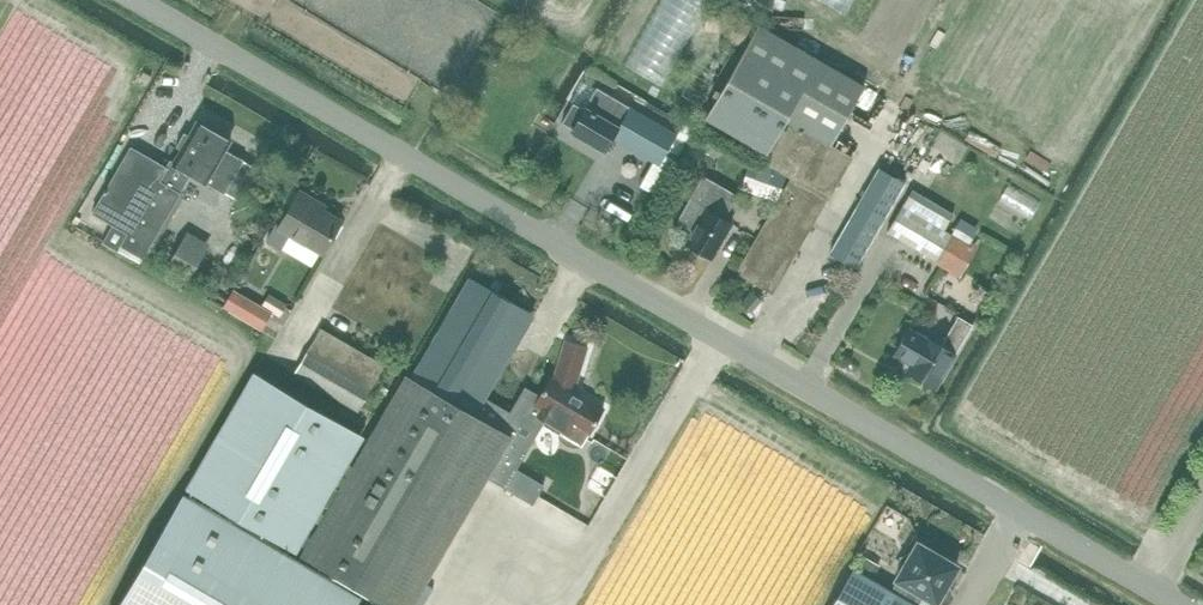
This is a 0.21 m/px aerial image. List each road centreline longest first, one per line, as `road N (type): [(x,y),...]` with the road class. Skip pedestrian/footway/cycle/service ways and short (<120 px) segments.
road 1 (unclassified): [(1178,604),(135,0)]

